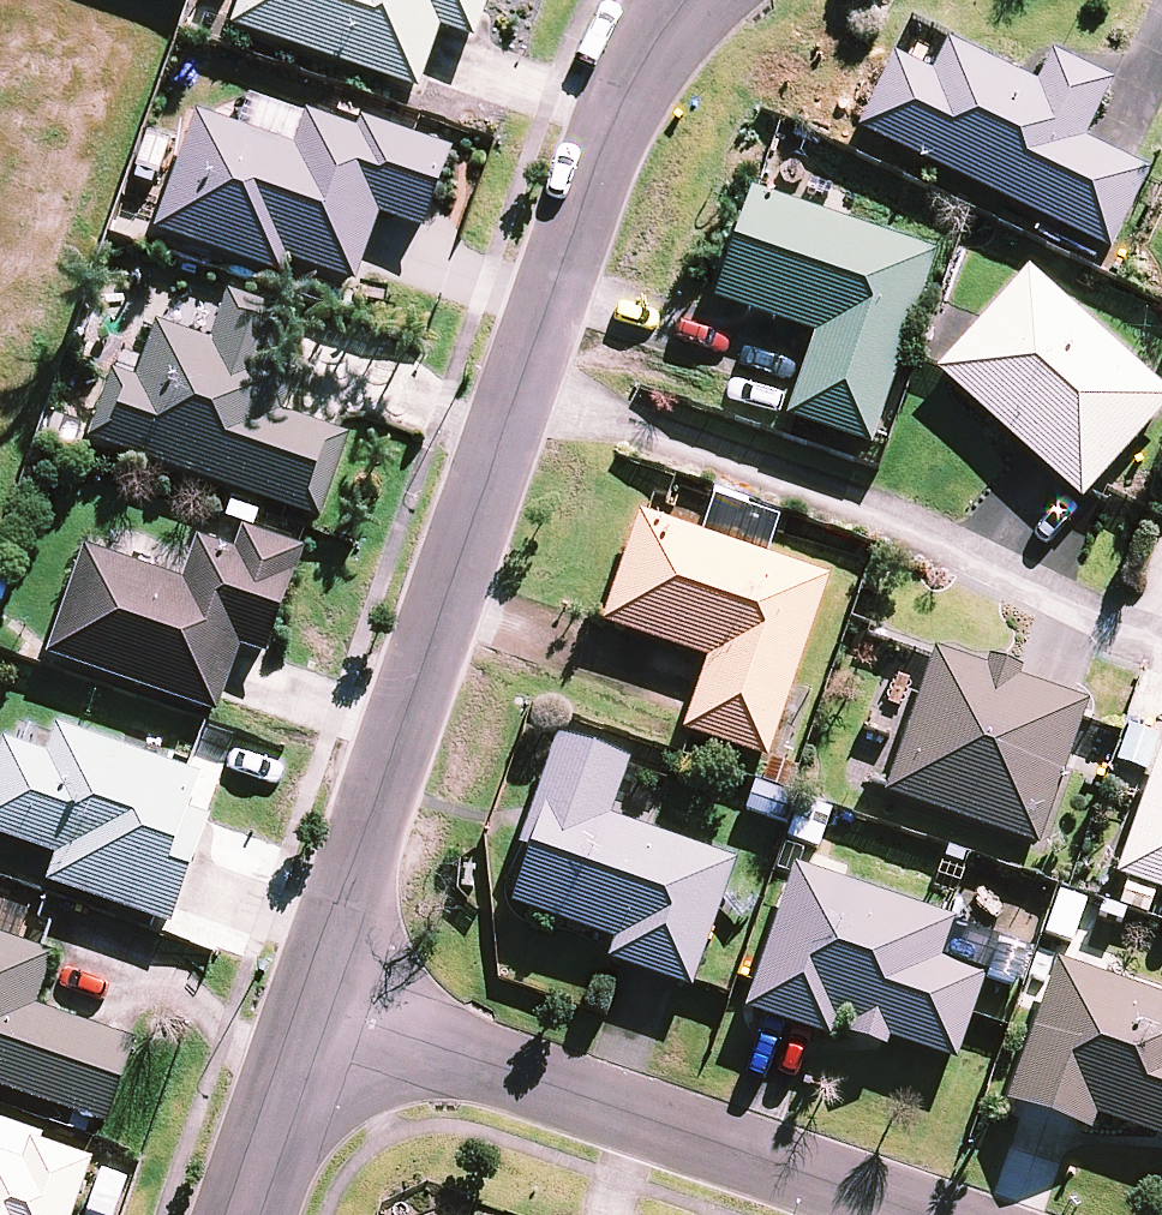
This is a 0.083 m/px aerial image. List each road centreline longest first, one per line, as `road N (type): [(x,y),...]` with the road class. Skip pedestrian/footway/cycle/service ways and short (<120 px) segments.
road 1 (residential): [(316,1009),(613,121),(660,25),(684,0)]
road 2 (residential): [(922,1214),(316,1009)]
road 3 (residential): [(244,1214),(316,1009)]

